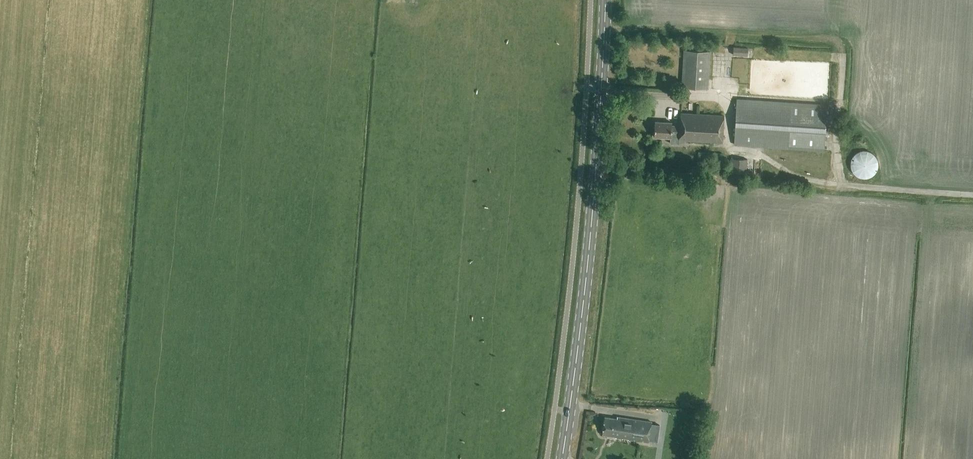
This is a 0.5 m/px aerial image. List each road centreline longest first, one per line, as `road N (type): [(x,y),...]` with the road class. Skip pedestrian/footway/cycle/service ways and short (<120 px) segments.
road 1 (secondary): [(562,458),(588,276),(605,0)]

